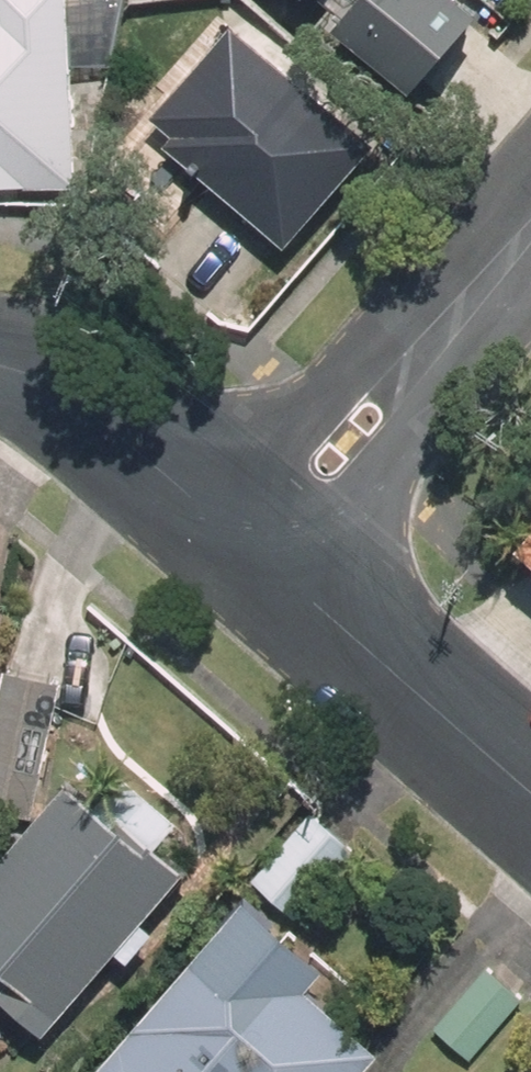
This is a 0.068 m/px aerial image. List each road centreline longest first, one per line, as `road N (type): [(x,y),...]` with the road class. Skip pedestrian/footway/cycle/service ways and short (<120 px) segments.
road 1 (residential): [(259,539),(530,222)]
road 2 (residential): [(259,539),(530,778)]
road 3 (residential): [(0,370),(84,403),(259,539)]

